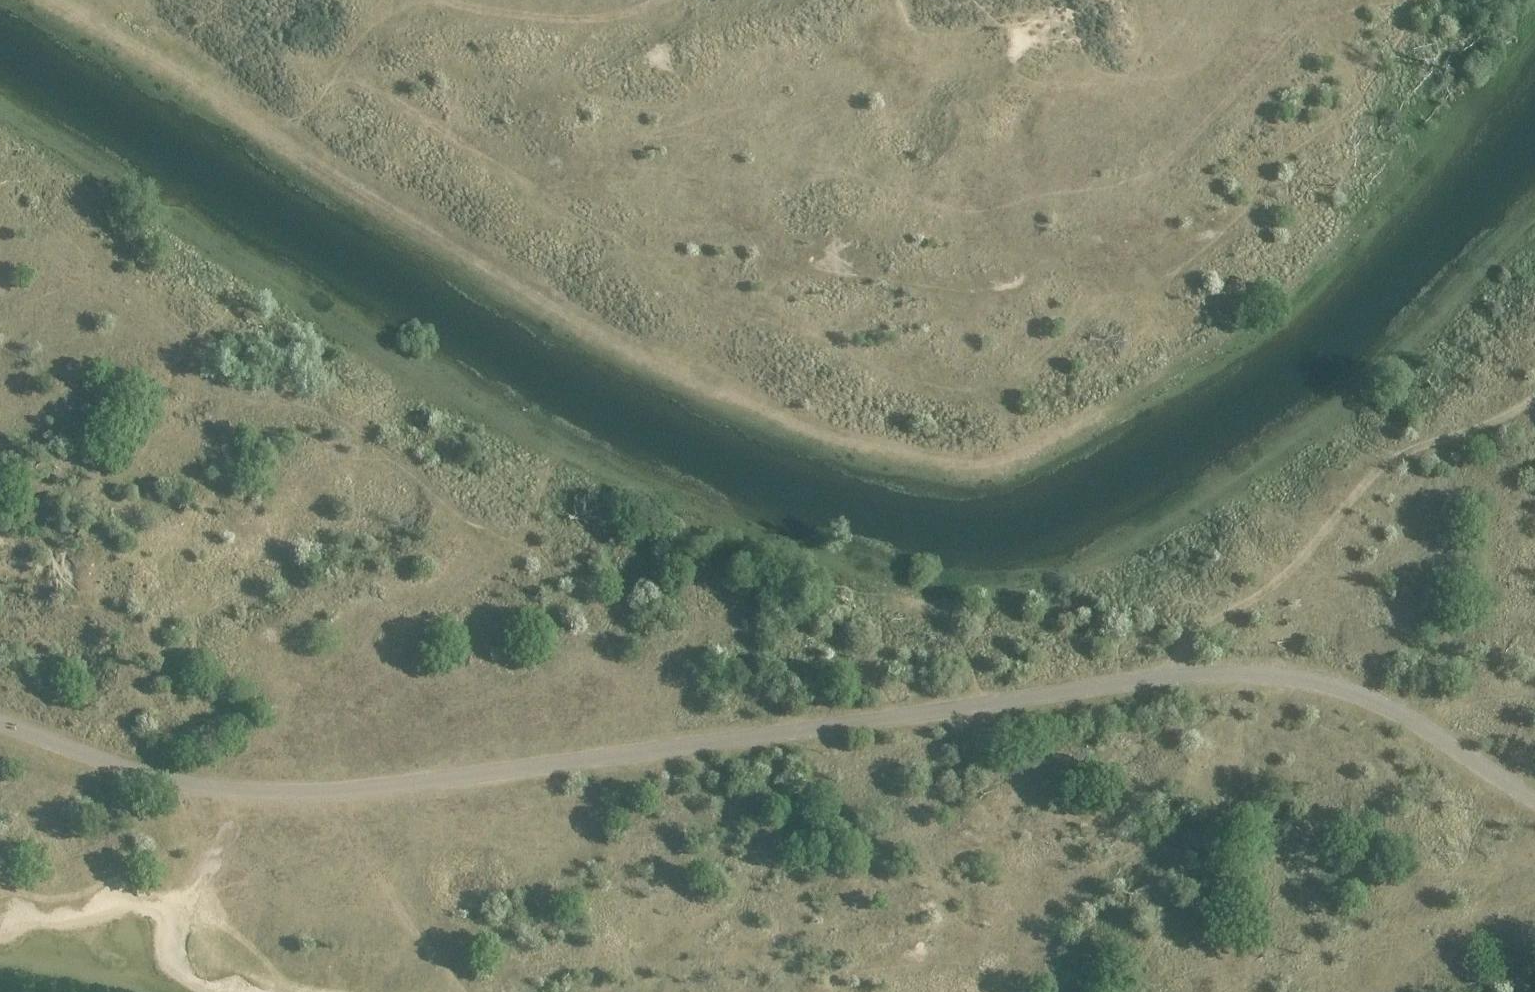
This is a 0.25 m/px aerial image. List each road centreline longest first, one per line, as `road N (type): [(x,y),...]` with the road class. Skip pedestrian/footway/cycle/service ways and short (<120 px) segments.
road 1 (track): [(1161,678),(314,793),(226,790),(155,777),(0,722)]
road 2 (track): [(1534,801),(1387,706),(1349,692),(1239,673),(1161,678)]

